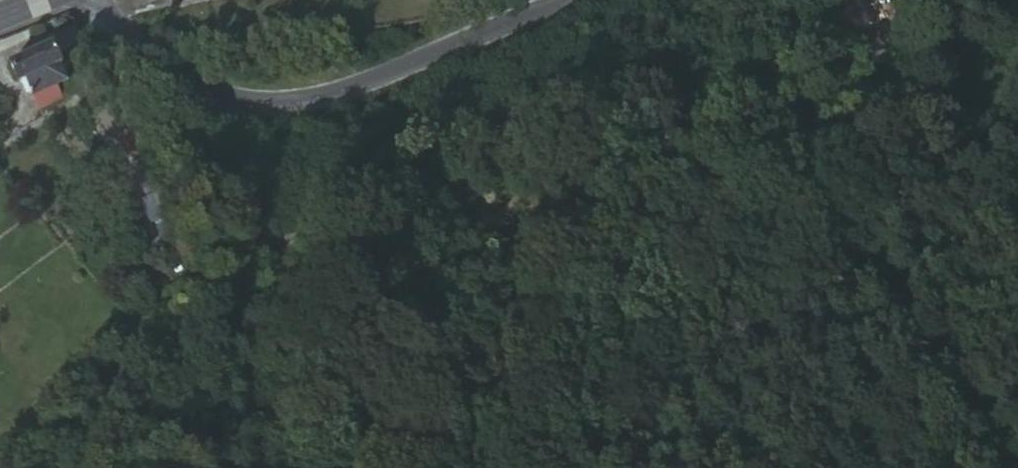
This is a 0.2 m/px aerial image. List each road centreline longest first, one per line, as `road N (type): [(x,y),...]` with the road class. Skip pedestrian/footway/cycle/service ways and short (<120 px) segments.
road 1 (unclassified): [(584,0),(518,28),(328,84),(218,98),(161,70),(88,0)]

